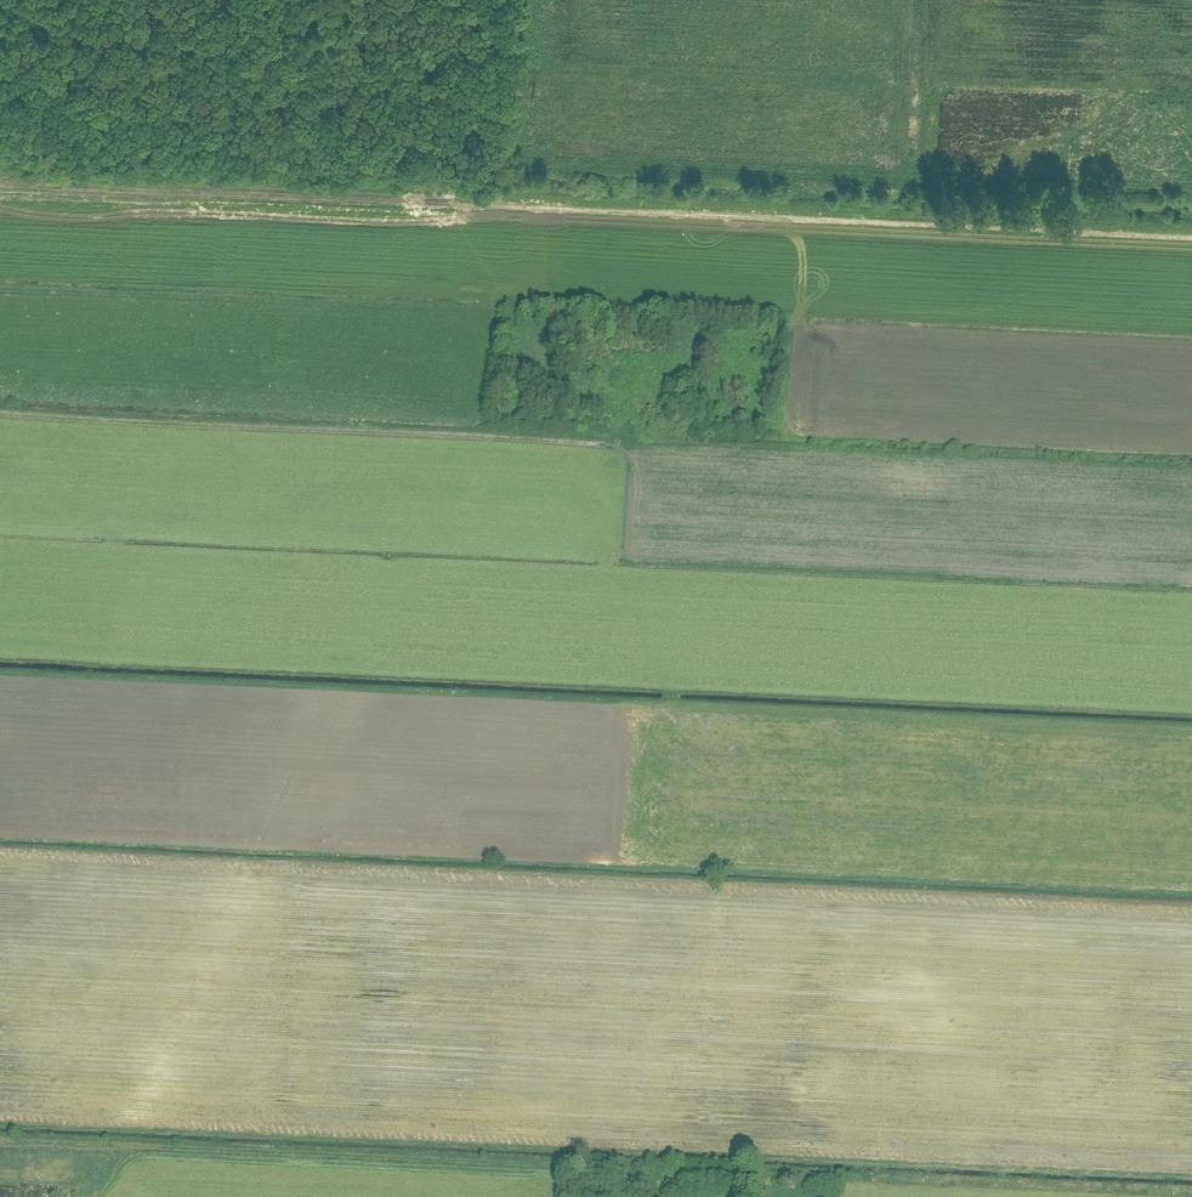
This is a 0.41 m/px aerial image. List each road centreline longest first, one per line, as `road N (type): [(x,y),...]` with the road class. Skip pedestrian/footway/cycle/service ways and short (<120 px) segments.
road 1 (track): [(0,416),(617,443),(620,399),(613,390),(567,383)]
road 2 (track): [(0,1142),(568,1168)]
road 3 (unclassified): [(538,290),(554,0)]

